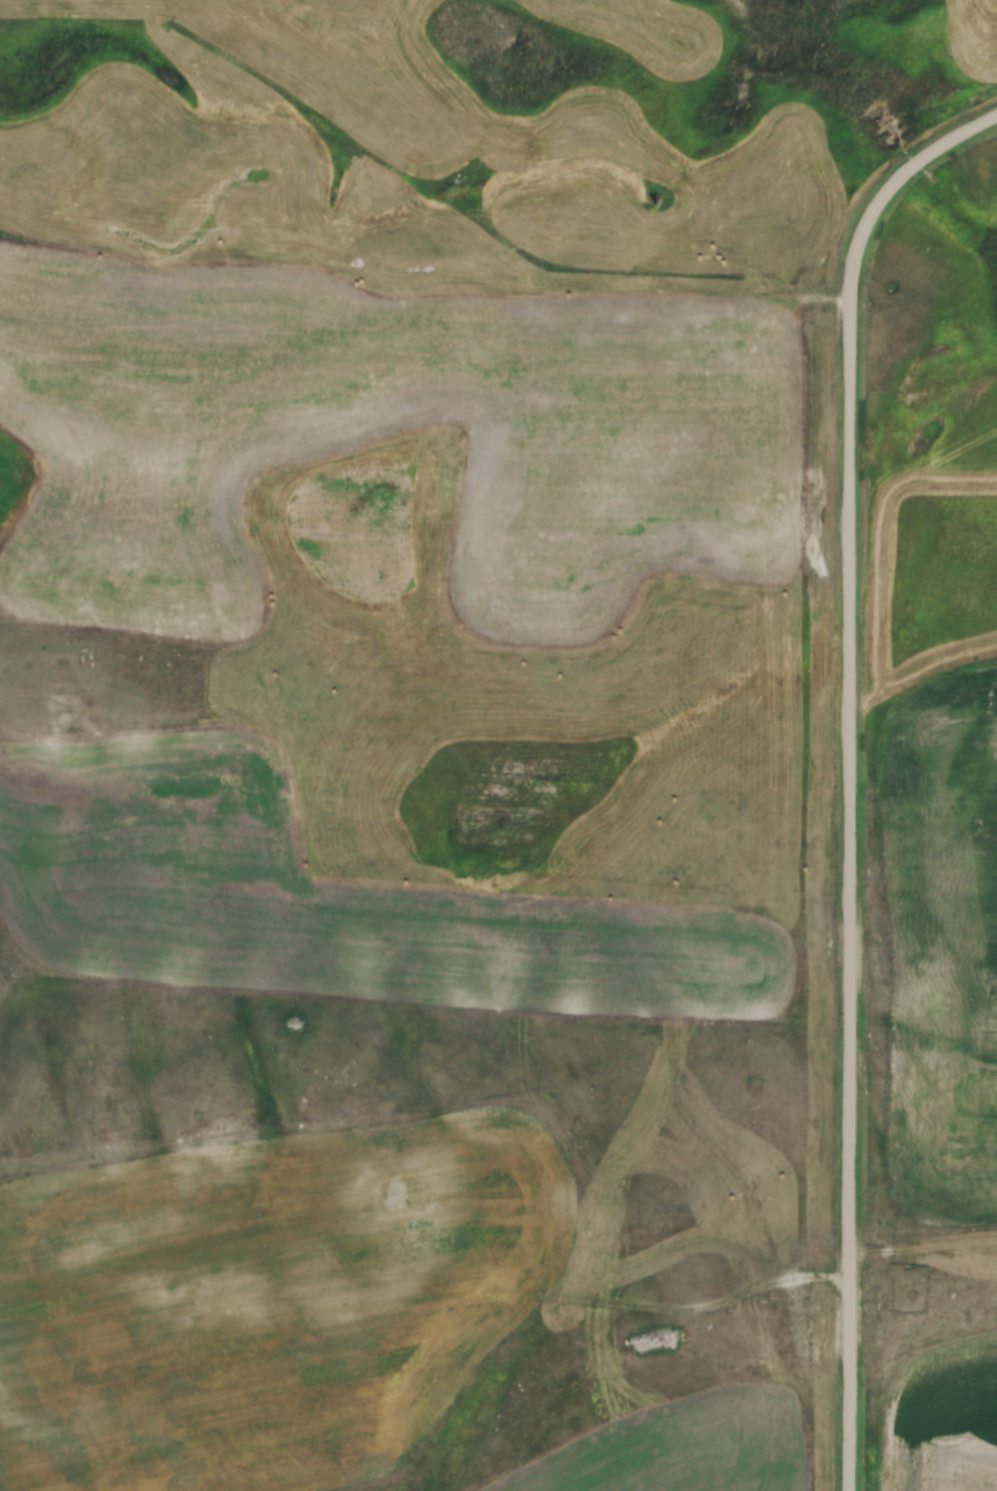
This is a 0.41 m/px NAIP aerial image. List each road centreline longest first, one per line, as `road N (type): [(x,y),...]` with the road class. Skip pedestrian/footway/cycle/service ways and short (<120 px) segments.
road 1 (residential): [(847,1490),(854,272),(868,225),(898,181),(996,118)]

